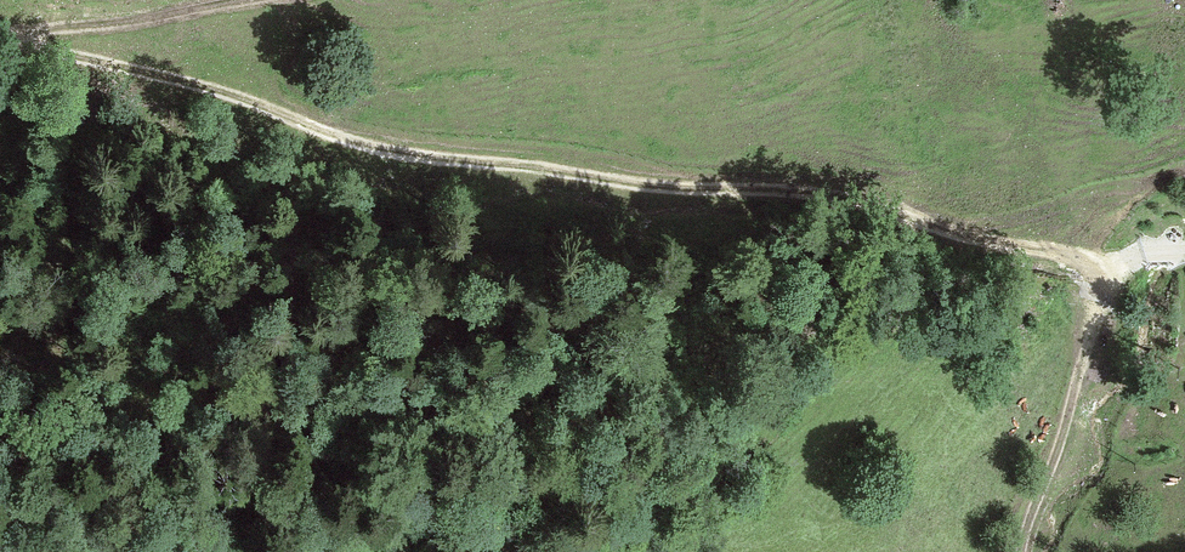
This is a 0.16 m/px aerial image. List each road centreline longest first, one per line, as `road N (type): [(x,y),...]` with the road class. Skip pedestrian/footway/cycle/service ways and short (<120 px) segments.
road 1 (track): [(1109,265),(969,235),(835,194),(680,187),(409,156),(218,90),(0,34)]
road 2 (track): [(1019,551),(1031,510),(1065,445),(1109,265)]
road 3 (track): [(253,0),(6,35)]

